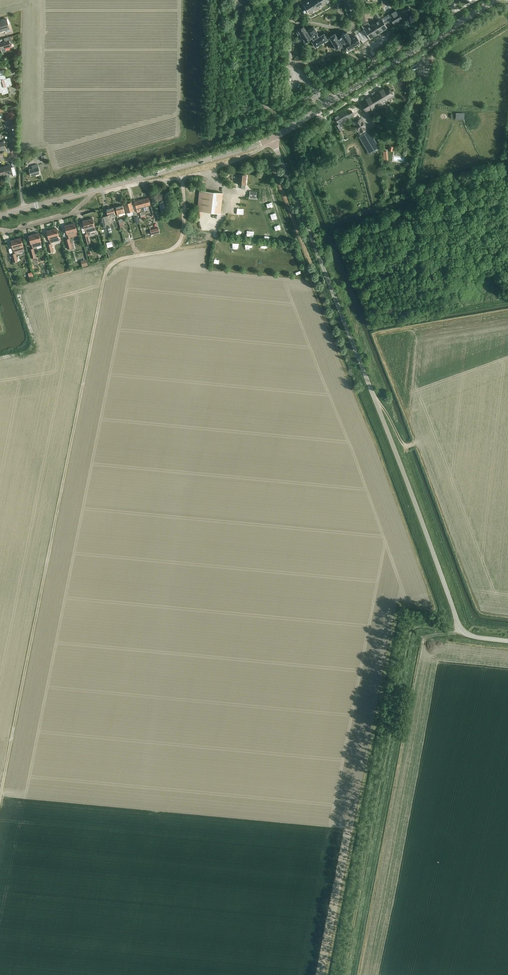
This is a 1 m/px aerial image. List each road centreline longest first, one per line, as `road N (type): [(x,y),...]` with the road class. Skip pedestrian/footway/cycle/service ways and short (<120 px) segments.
road 1 (track): [(0,795),(104,275),(127,256),(178,246),(182,178)]
road 2 (unclassified): [(507,641),(471,637),(458,626),(273,137)]
road 3 (track): [(507,181),(494,177),(334,232),(311,174),(297,176),(273,137)]
road 4 (residential): [(291,128),(362,94),(448,28)]
road 5 (secondary): [(291,128),(448,28)]
road 6 (secondary): [(98,189),(273,137)]

